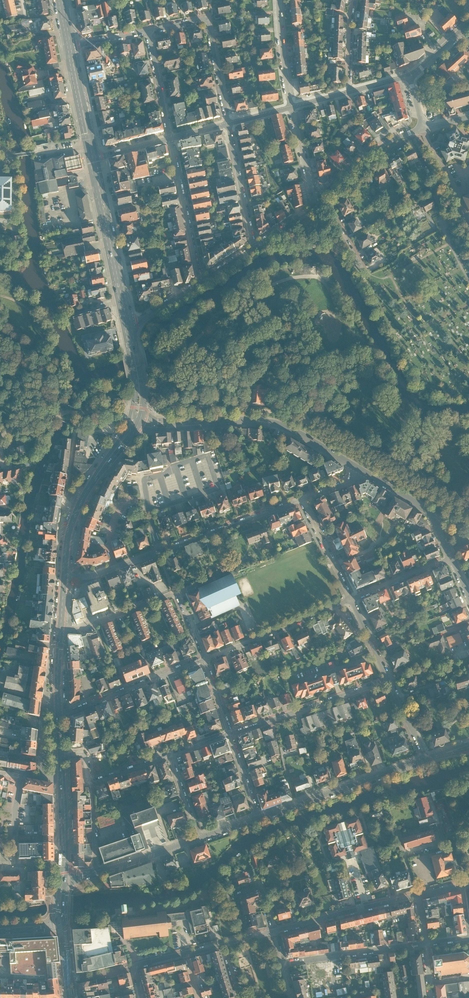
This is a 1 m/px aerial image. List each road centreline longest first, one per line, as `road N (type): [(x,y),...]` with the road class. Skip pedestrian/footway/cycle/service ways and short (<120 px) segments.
road 1 (tertiary): [(365,473),(270,423),(134,423)]
road 2 (residential): [(61,628),(177,594),(206,660)]
road 3 (tertiary): [(425,760),(259,817)]
road 4 (tertiary): [(93,159),(128,328)]
road 5 (residential): [(390,680),(231,735)]
road 6 (residential): [(228,123),(207,19),(148,31)]
road 7 (residential): [(206,660),(352,600)]
road 8 (residential): [(59,717),(206,660)]
road 9 (residential): [(159,551),(301,499)]
road 10 (residential): [(169,139),(200,283)]
road 11 (residential): [(115,567),(110,536),(119,508),(131,499),(145,496),(159,551)]
road 12 (residential): [(274,931),(416,896)]
road 13 (residential): [(281,964),(424,945)]
road 14 (residential): [(21,775),(16,862),(63,867)]
road 15 (residential): [(320,202),(380,147),(423,129)]
road 16 (residential): [(254,248),(228,123)]

